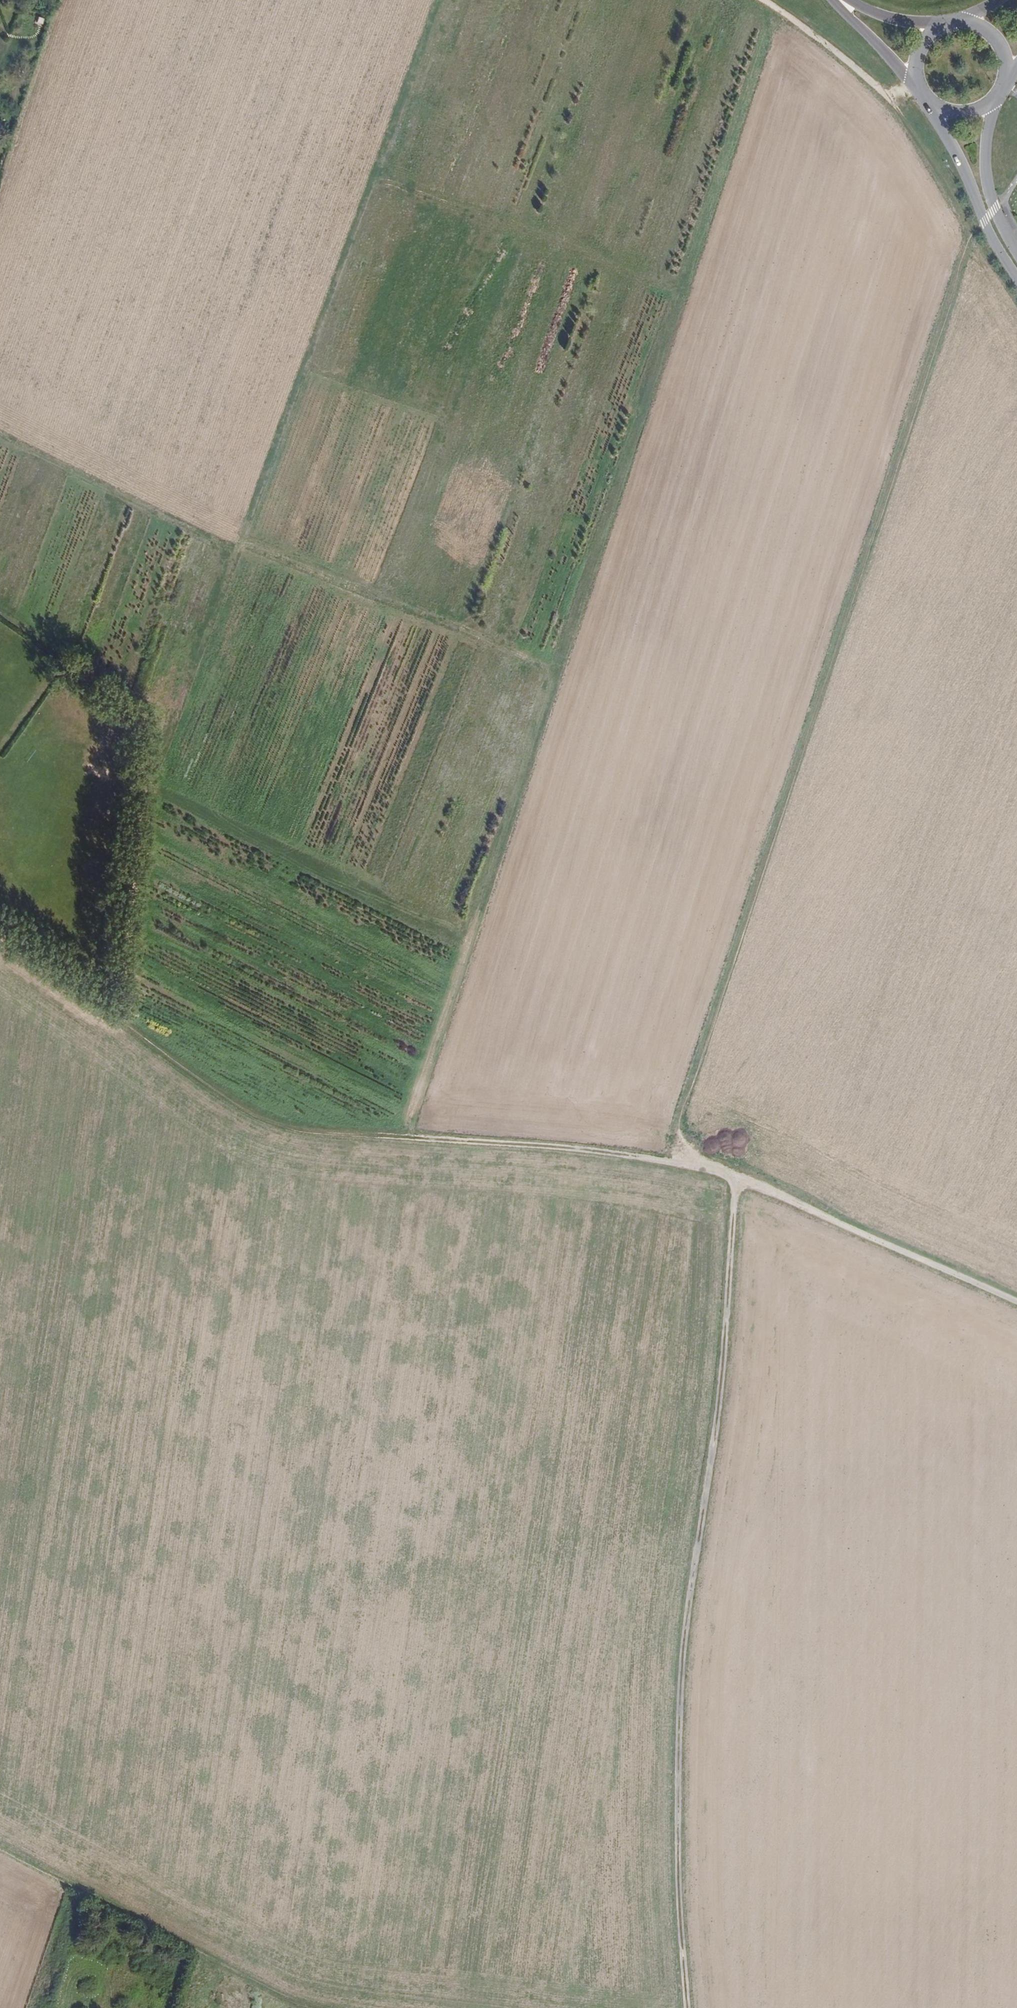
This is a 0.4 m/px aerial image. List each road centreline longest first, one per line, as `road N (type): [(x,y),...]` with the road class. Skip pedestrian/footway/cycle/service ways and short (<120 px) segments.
road 1 (track): [(984,221),(664,1165)]
road 2 (track): [(664,1165),(742,1183),(726,1408),(688,1717),(682,1870),(695,2007)]
road 3 (track): [(0,932),(278,1130),(603,1148),(664,1165)]
road 4 (track): [(974,236),(891,97),(763,0)]
road 5 (track): [(1016,1302),(742,1183)]
road 6 (tertiary): [(929,102),(1016,278)]
road 7 (tertiary): [(1016,251),(988,182),(993,98)]

